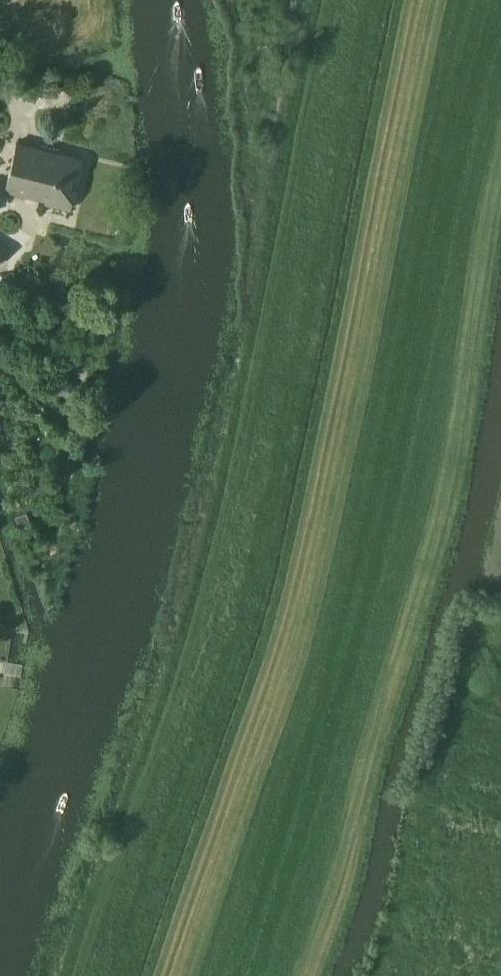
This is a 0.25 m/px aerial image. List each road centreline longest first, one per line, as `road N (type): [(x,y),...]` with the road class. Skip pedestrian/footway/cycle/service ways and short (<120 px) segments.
road 1 (track): [(69,975),(199,590),(326,0)]

